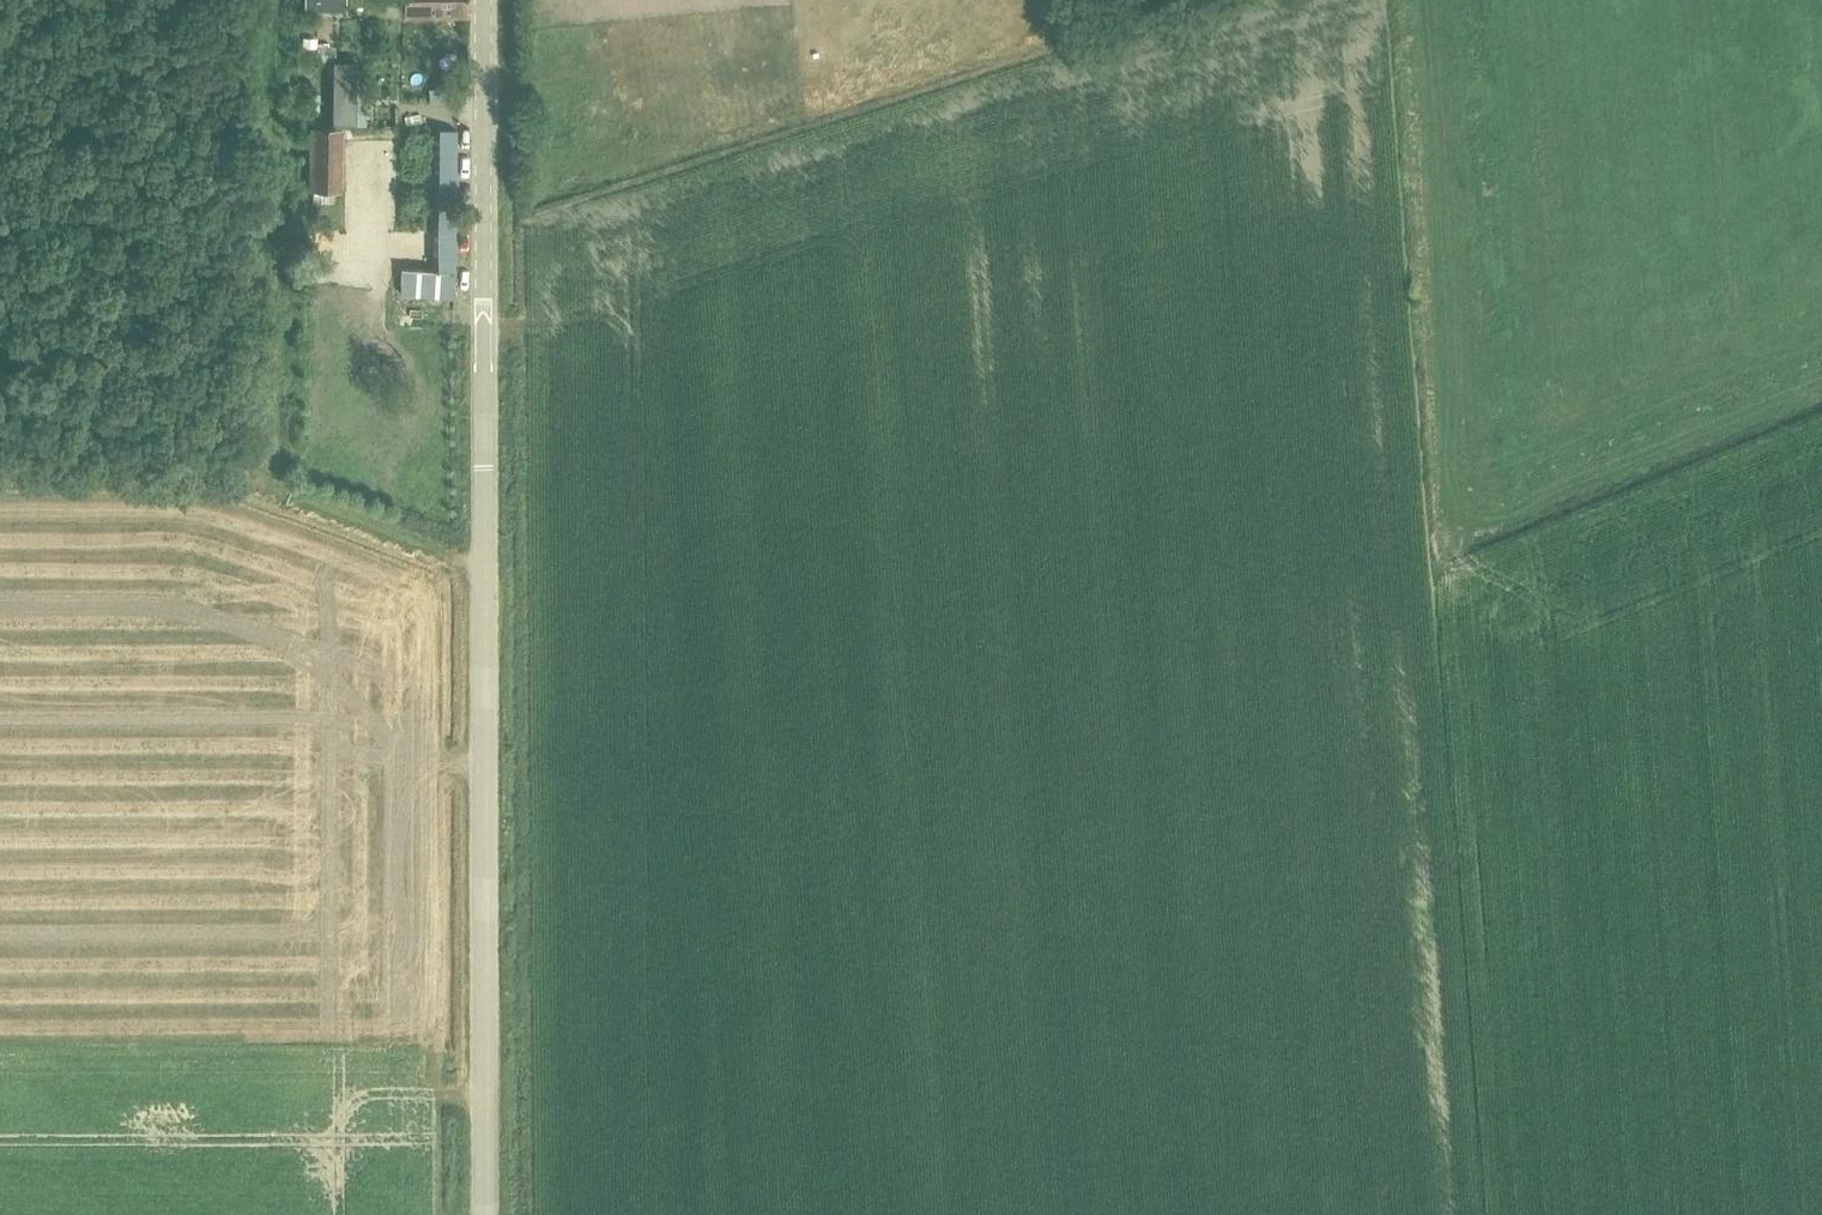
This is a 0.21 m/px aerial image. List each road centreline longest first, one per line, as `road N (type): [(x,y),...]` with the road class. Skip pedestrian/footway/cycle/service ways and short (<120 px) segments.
road 1 (unclassified): [(485,1214),(484,0)]
road 2 (track): [(484,565),(245,472),(0,470)]

